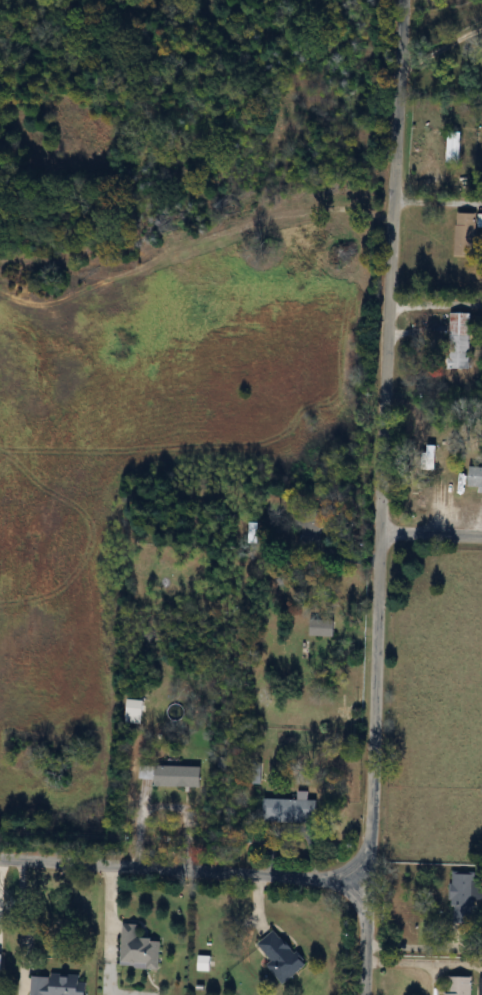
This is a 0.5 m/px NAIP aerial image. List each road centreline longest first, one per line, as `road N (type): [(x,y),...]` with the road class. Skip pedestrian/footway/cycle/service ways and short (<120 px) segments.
road 1 (tertiary): [(359,994),(407,0)]
road 2 (residential): [(0,861),(361,884)]

